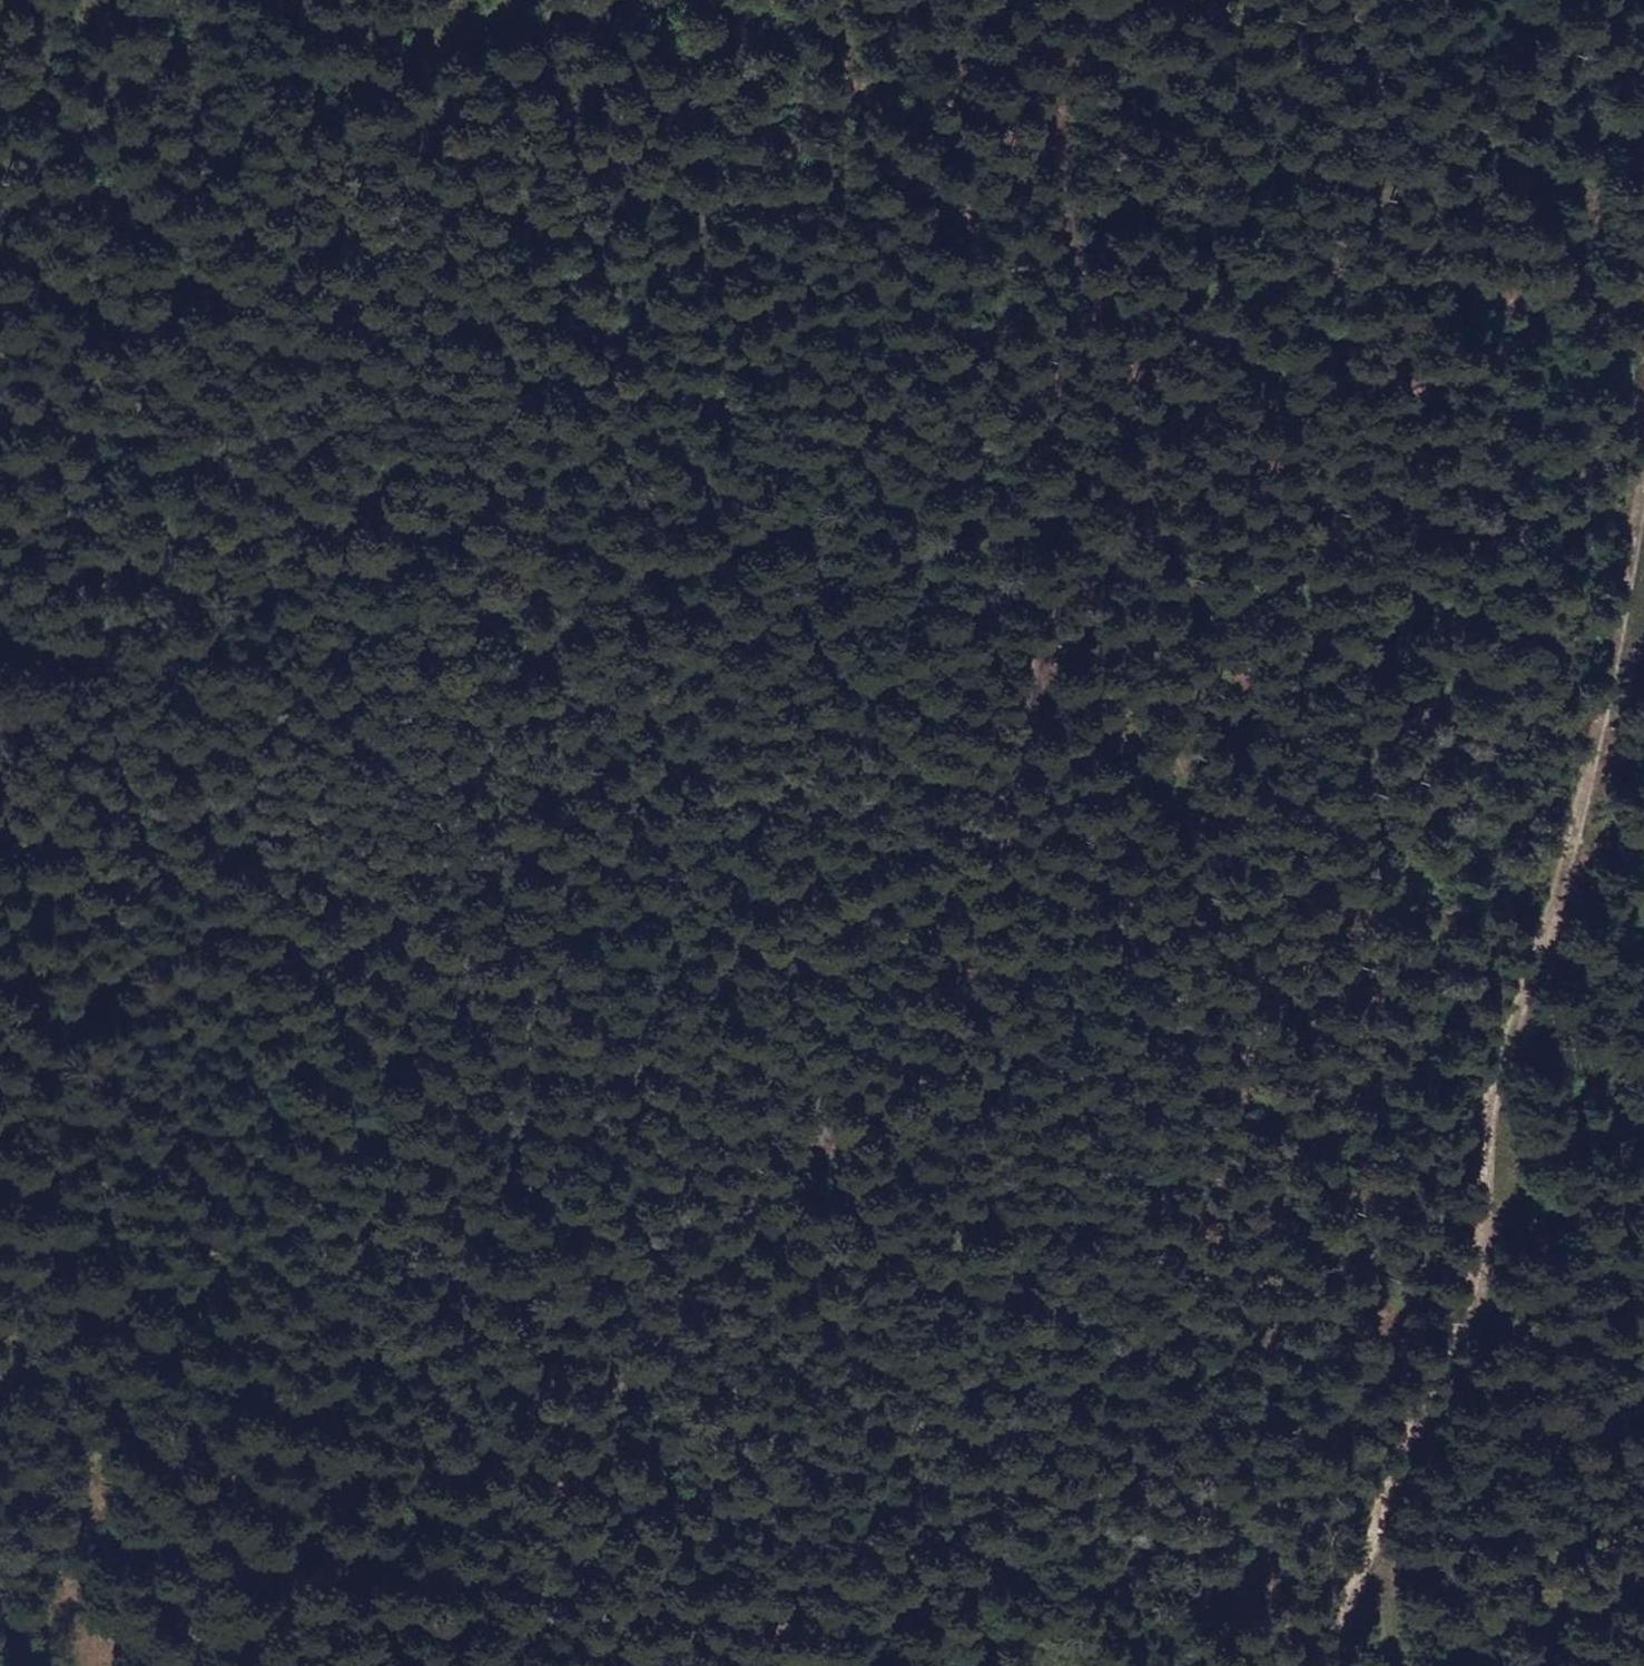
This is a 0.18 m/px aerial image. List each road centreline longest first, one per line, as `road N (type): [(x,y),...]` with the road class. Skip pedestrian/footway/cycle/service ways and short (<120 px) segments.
road 1 (track): [(1314,1665),(1464,1282),(1540,954),(1643,382)]

